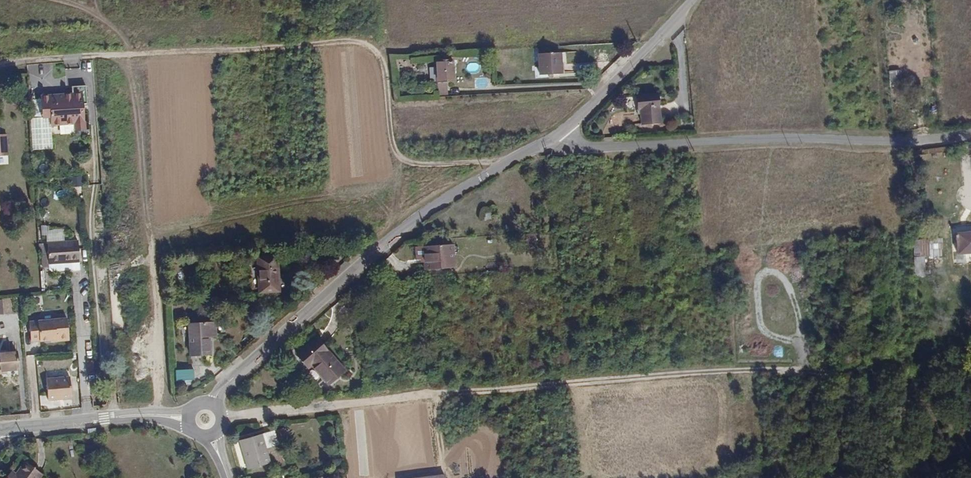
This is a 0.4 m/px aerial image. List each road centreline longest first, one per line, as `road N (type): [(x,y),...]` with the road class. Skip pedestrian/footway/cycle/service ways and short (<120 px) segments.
road 1 (track): [(218,419),(460,391),(840,364),(884,371),(970,348)]
road 2 (unclassified): [(554,138),(421,216),(309,305),(210,408)]
road 3 (residential): [(554,138),(591,149),(781,136),(918,142),(970,132)]
road 4 (residential): [(0,66),(367,41)]
road 5 (track): [(503,164),(399,158),(386,70),(367,41),(363,0)]
road 6 (residential): [(0,428),(193,418)]

